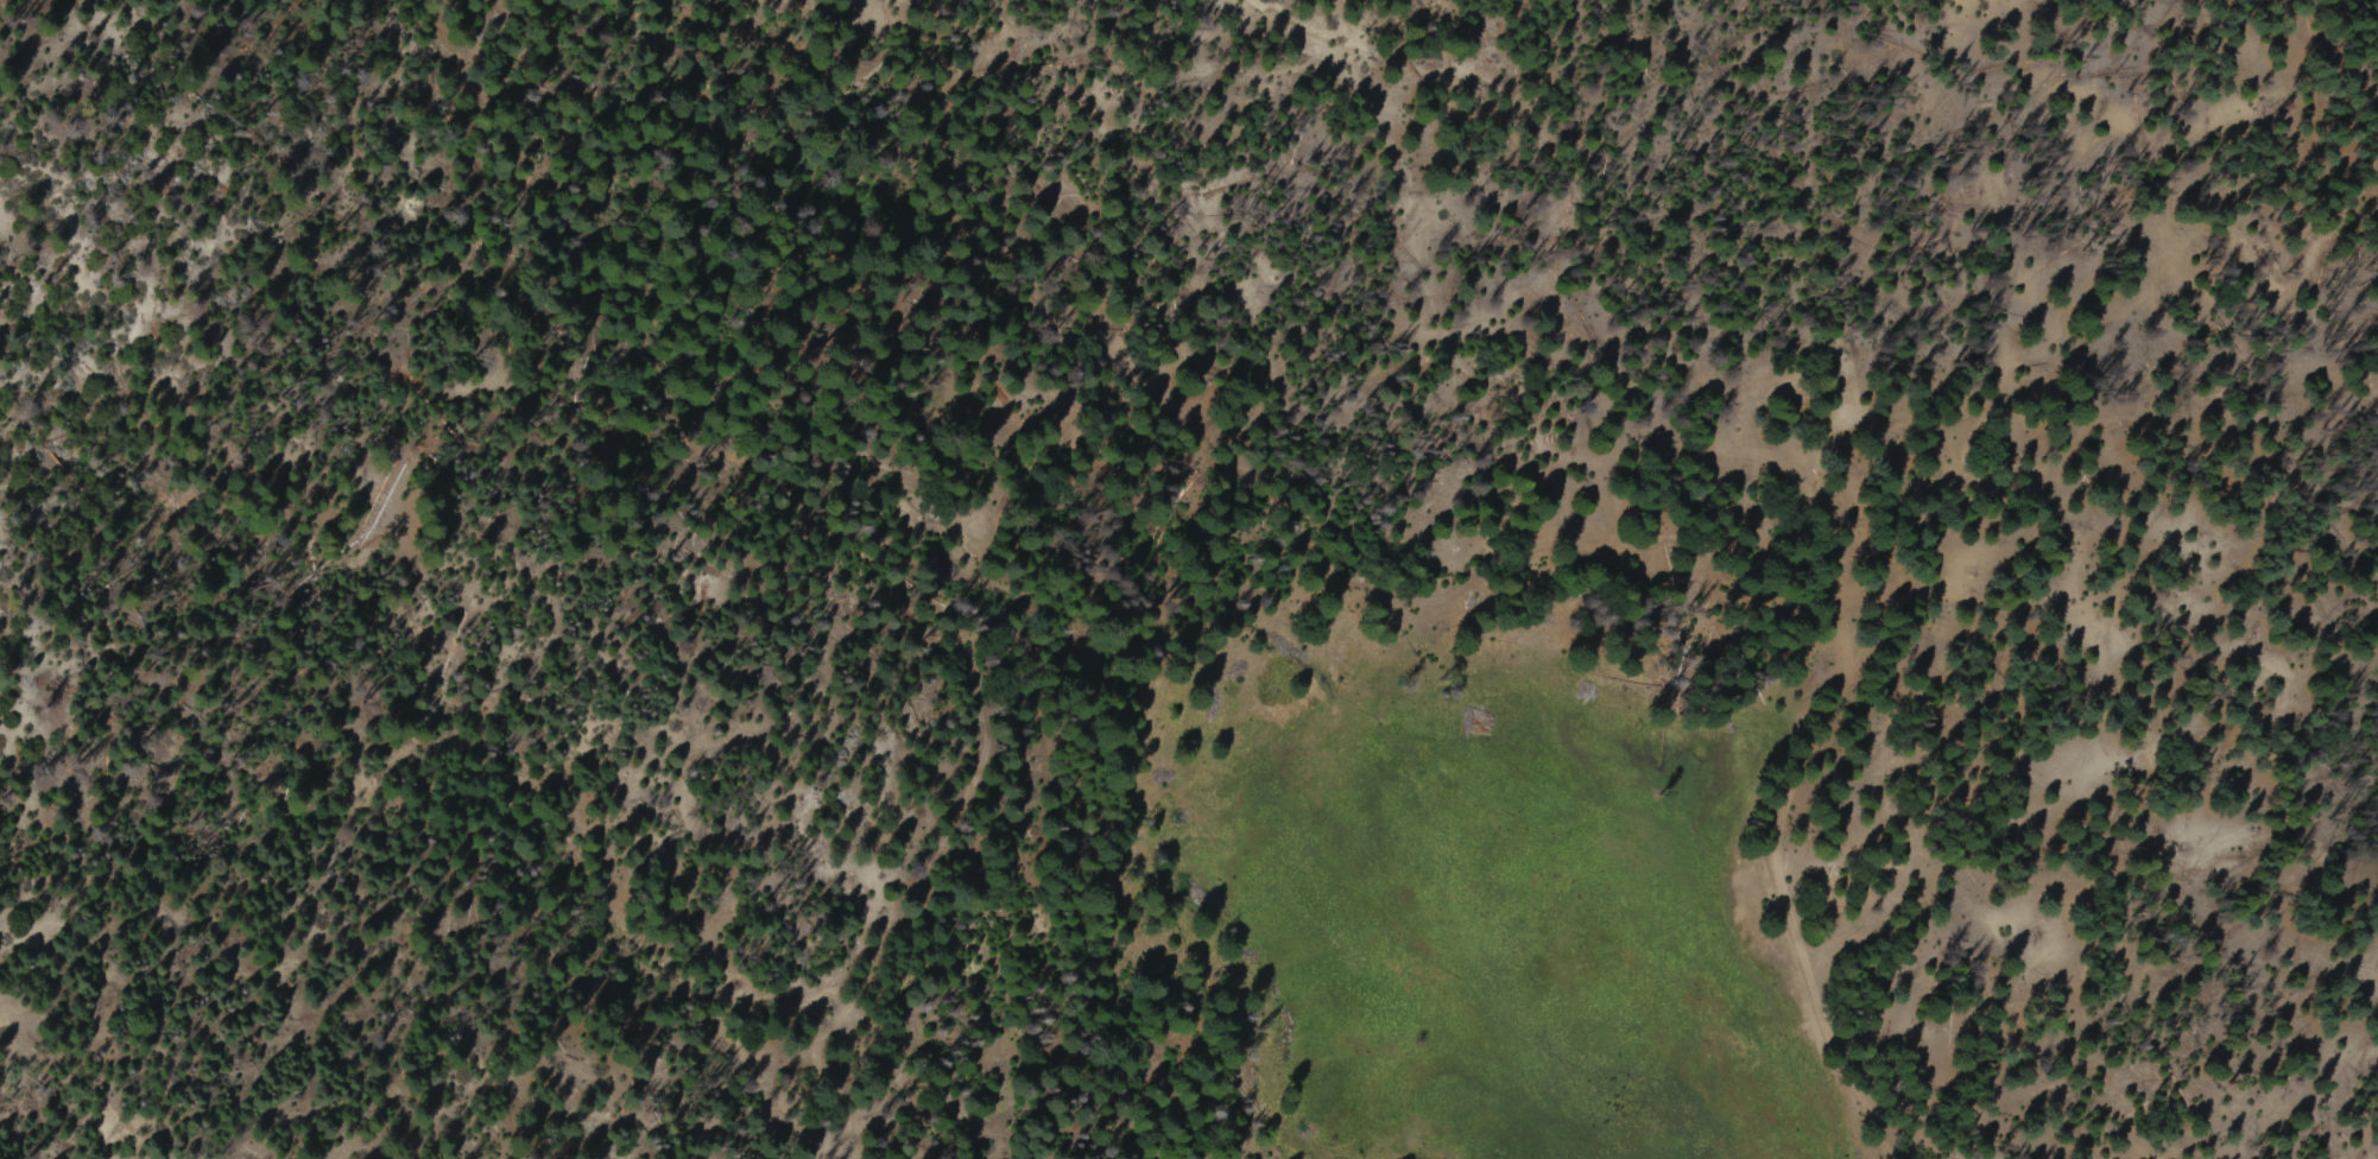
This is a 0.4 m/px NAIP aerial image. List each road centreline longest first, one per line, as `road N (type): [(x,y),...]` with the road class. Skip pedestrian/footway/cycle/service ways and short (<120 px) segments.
road 1 (track): [(807,1158),(878,1031),(943,799),(763,462),(616,238),(517,140),(427,0)]
road 2 (track): [(1905,1158),(1878,1119),(1778,881),(1775,813)]

